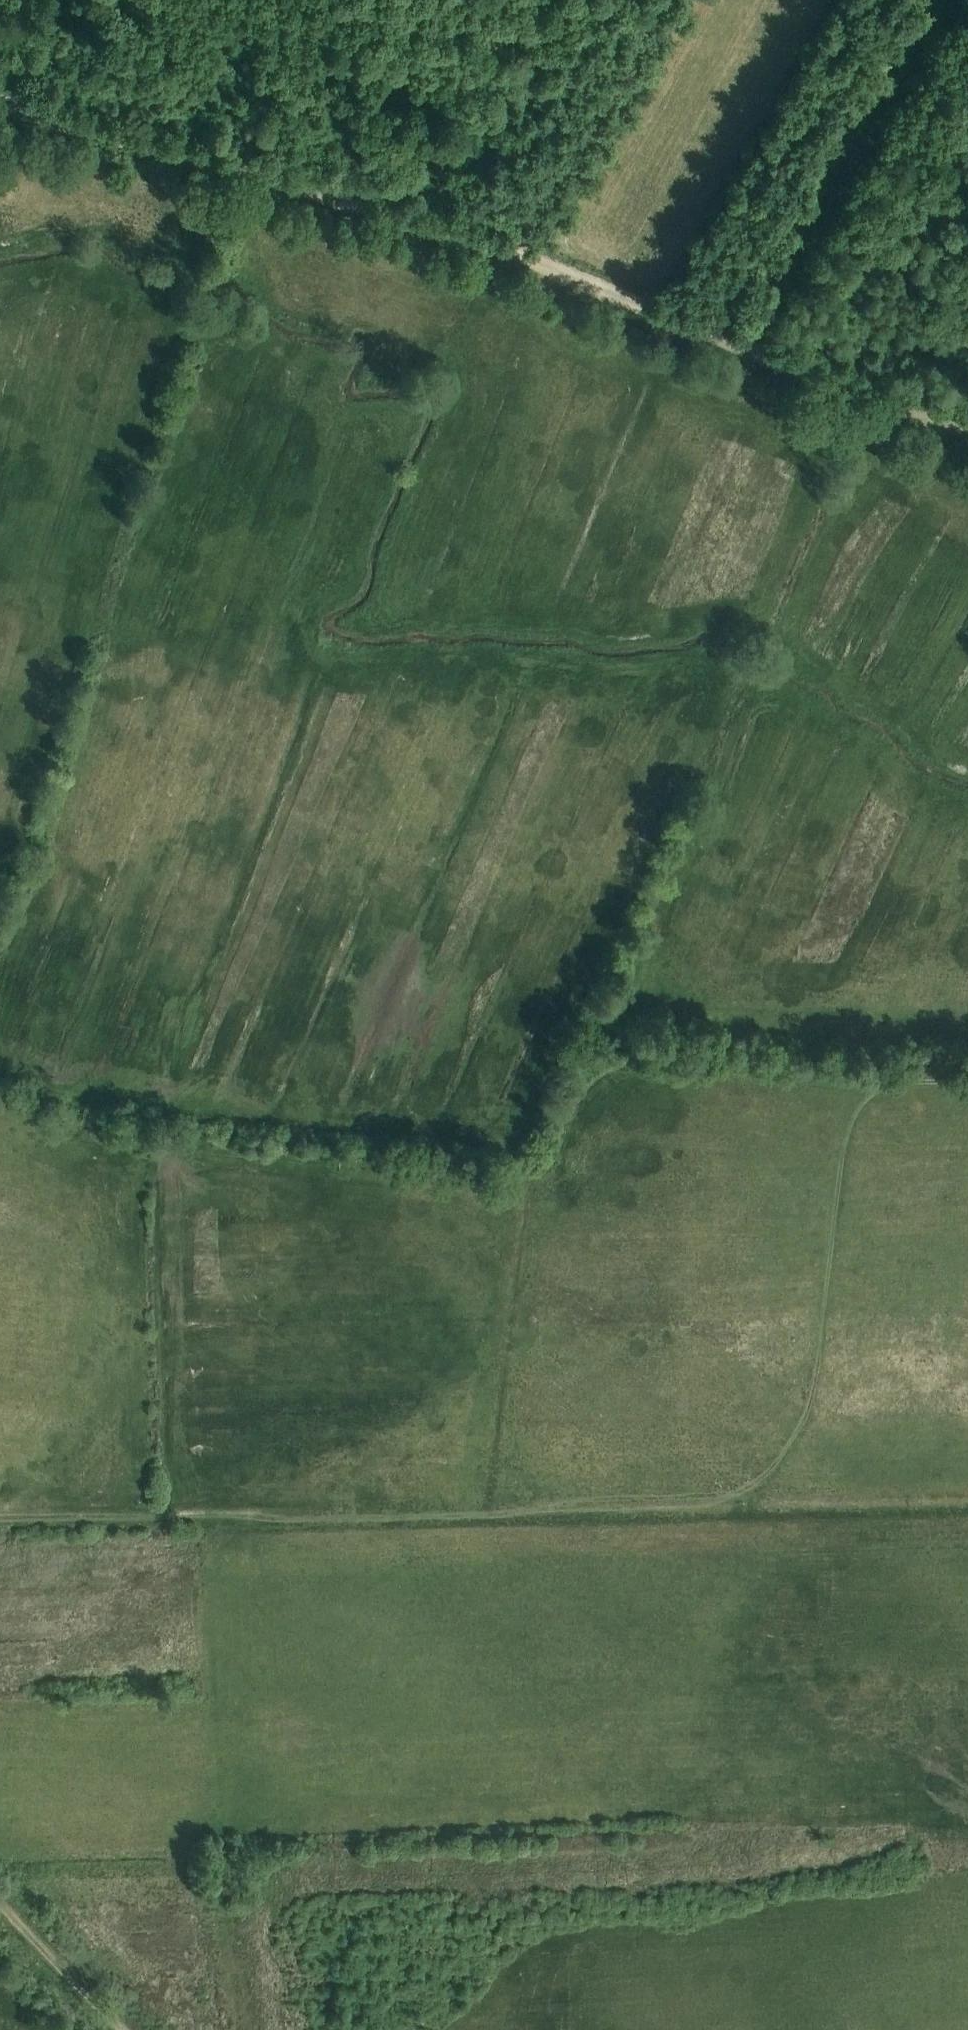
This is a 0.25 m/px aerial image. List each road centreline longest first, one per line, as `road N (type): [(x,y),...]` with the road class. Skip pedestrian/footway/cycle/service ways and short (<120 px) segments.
road 1 (track): [(0,103),(516,255),(746,350),(967,427)]
road 2 (track): [(127,2029),(0,1899)]

